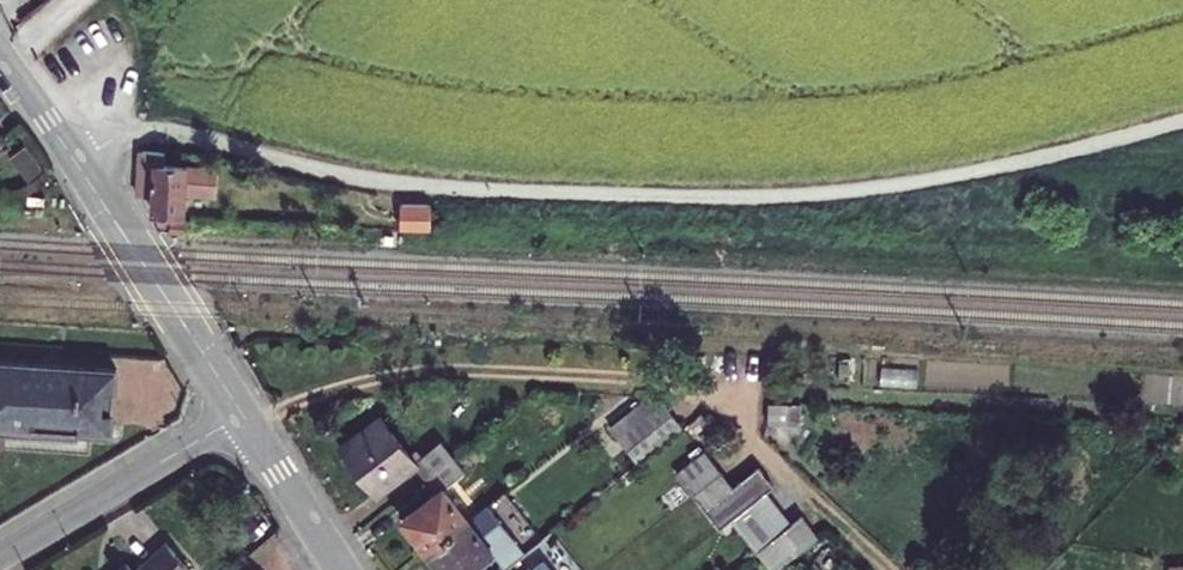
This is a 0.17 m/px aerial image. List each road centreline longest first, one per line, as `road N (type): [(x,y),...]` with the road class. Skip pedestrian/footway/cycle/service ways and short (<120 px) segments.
road 1 (track): [(1182,120),(944,181),(775,199),(373,183),(165,136),(47,122)]
road 2 (residential): [(244,415),(6,61)]
road 3 (residential): [(0,555),(244,415)]
road 4 (residential): [(341,569),(244,415)]

